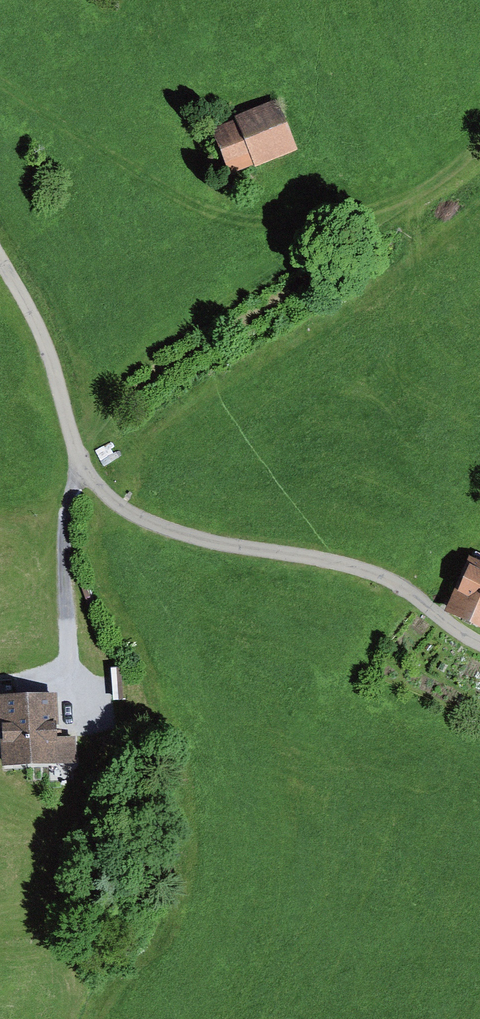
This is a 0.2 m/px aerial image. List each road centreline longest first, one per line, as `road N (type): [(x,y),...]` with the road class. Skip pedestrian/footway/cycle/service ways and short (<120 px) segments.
road 1 (unclassified): [(0,258),(37,318),(82,467),(112,499),(144,520),(379,575),(479,643)]
road 2 (track): [(0,89),(196,207),(264,224),(375,216),(470,161)]
road 3 (track): [(69,687),(66,517),(82,467)]

